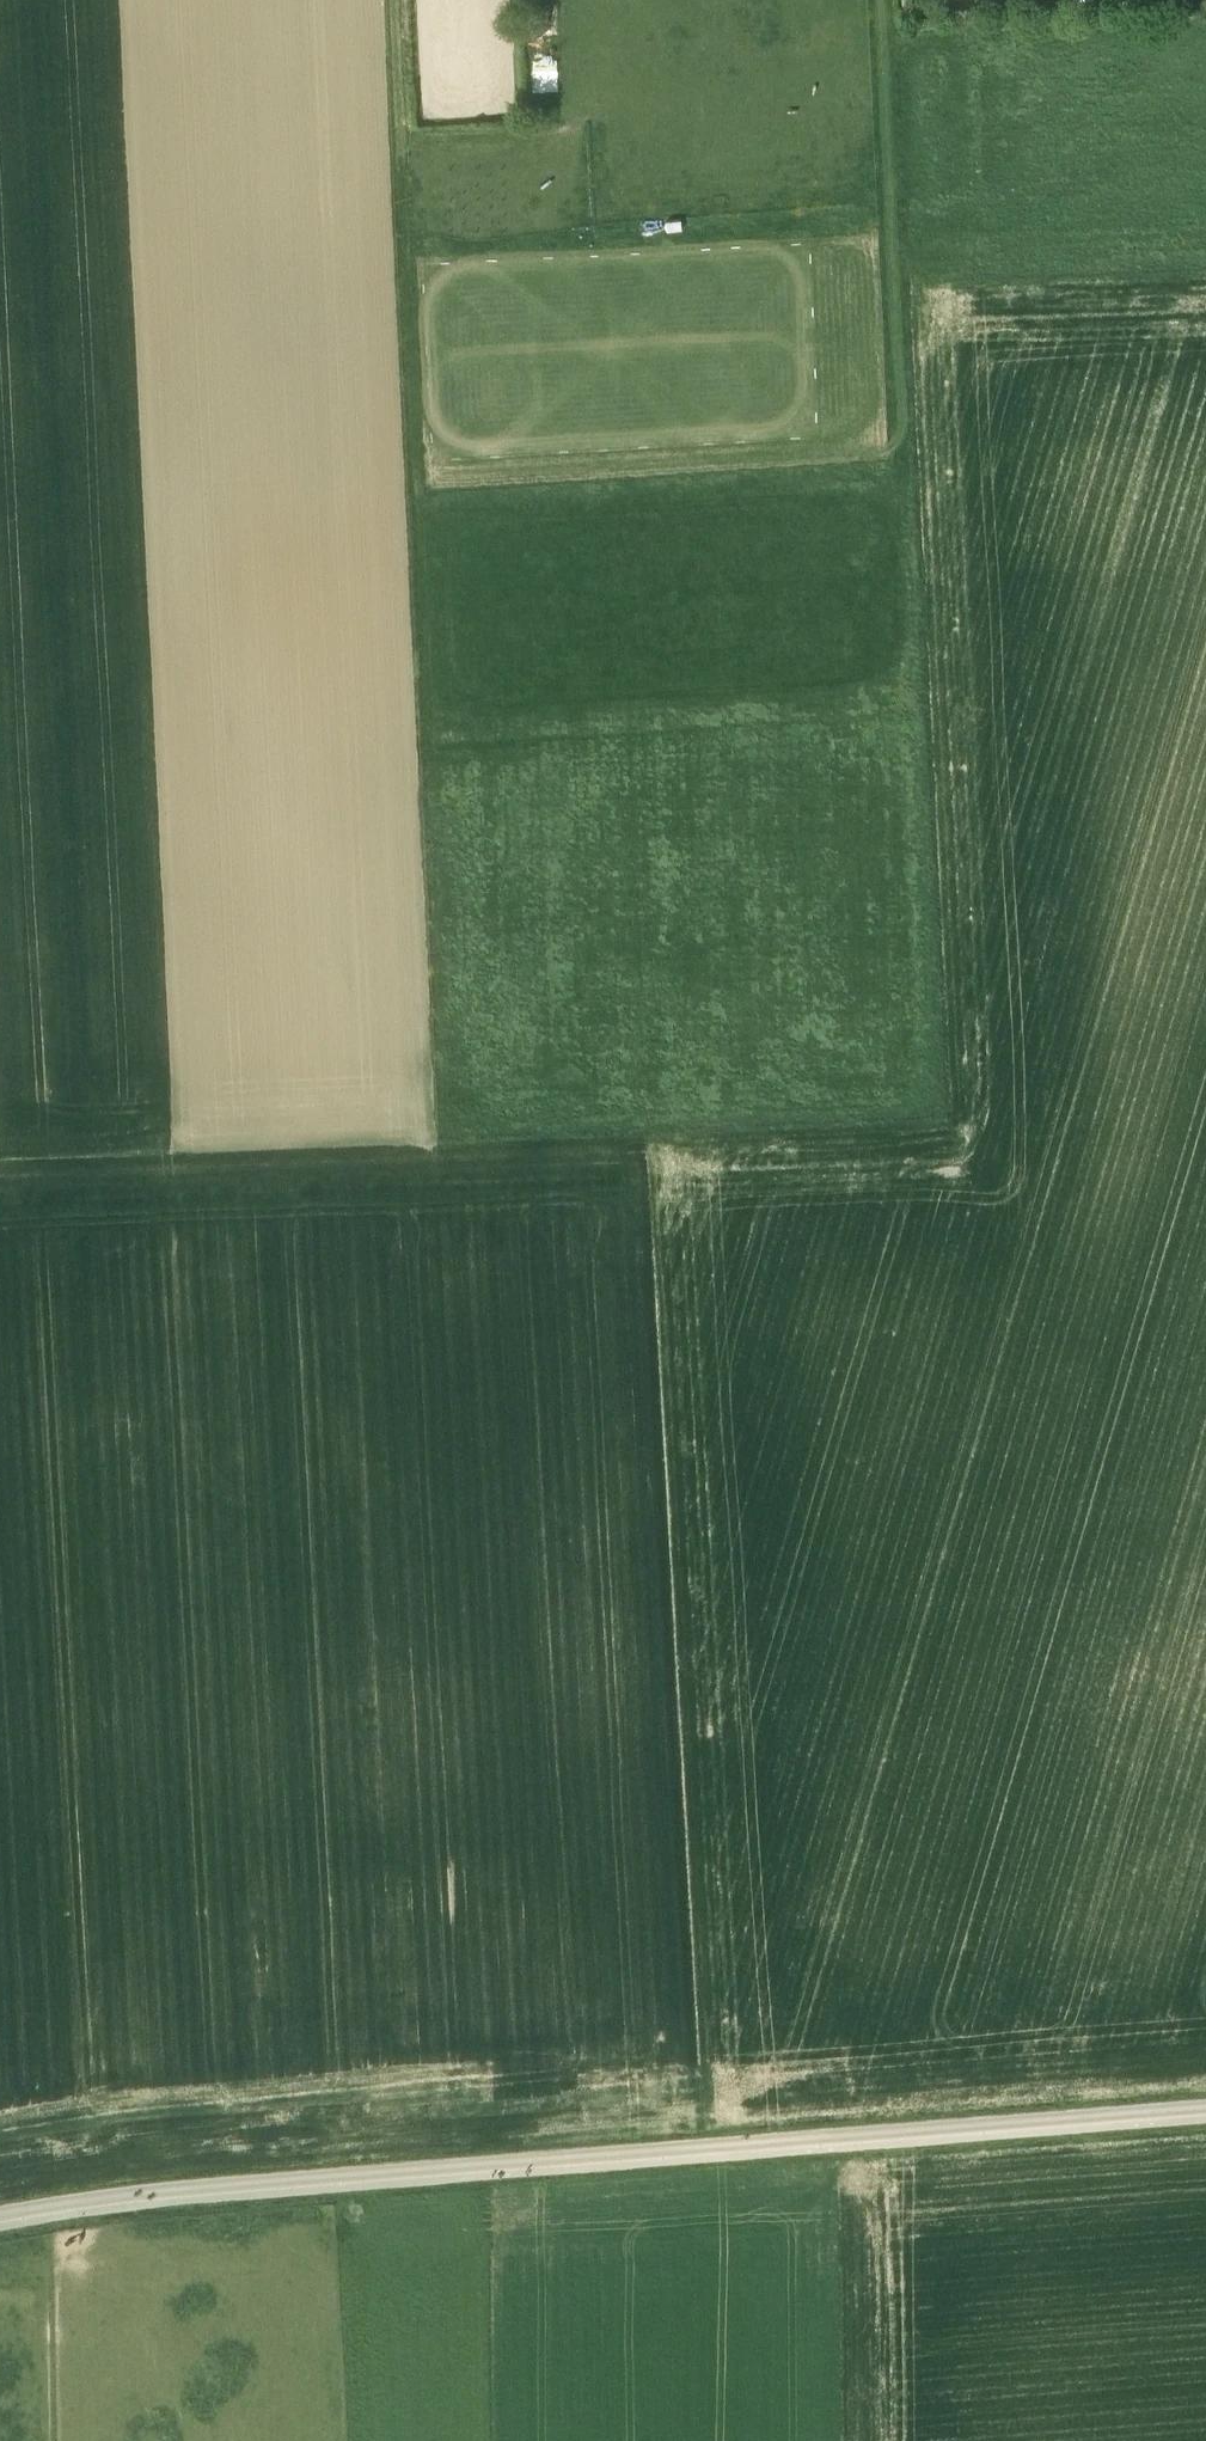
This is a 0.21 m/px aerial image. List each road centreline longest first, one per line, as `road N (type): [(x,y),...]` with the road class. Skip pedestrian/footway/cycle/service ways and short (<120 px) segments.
road 1 (unclassified): [(0,2216),(182,2189),(1205,2111)]

